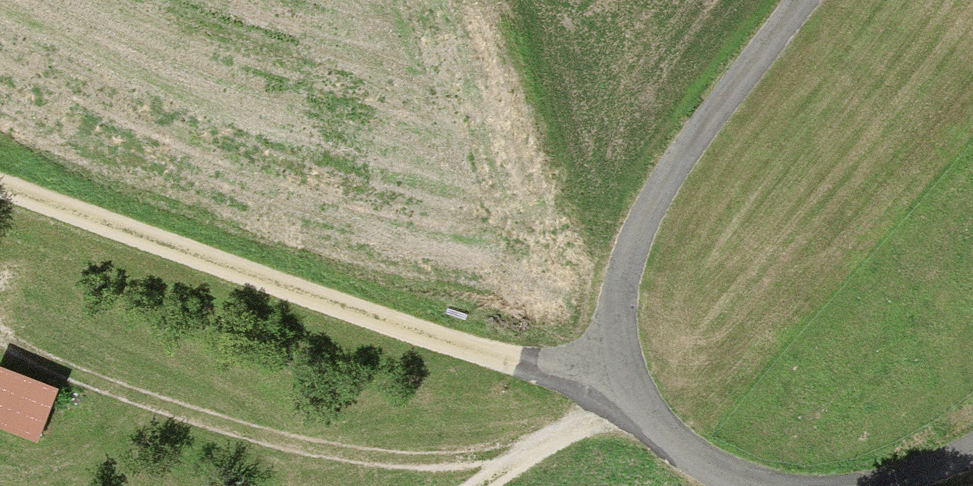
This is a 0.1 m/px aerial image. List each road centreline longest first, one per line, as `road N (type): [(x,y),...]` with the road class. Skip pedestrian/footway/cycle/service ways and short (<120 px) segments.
road 1 (track): [(606,369),(534,369),(332,311),(0,191)]
road 2 (track): [(804,0),(648,200),(606,369),(667,447),(749,485)]
road 3 (track): [(0,350),(156,412),(281,449),(509,466)]
road 4 (track): [(629,399),(479,485)]

